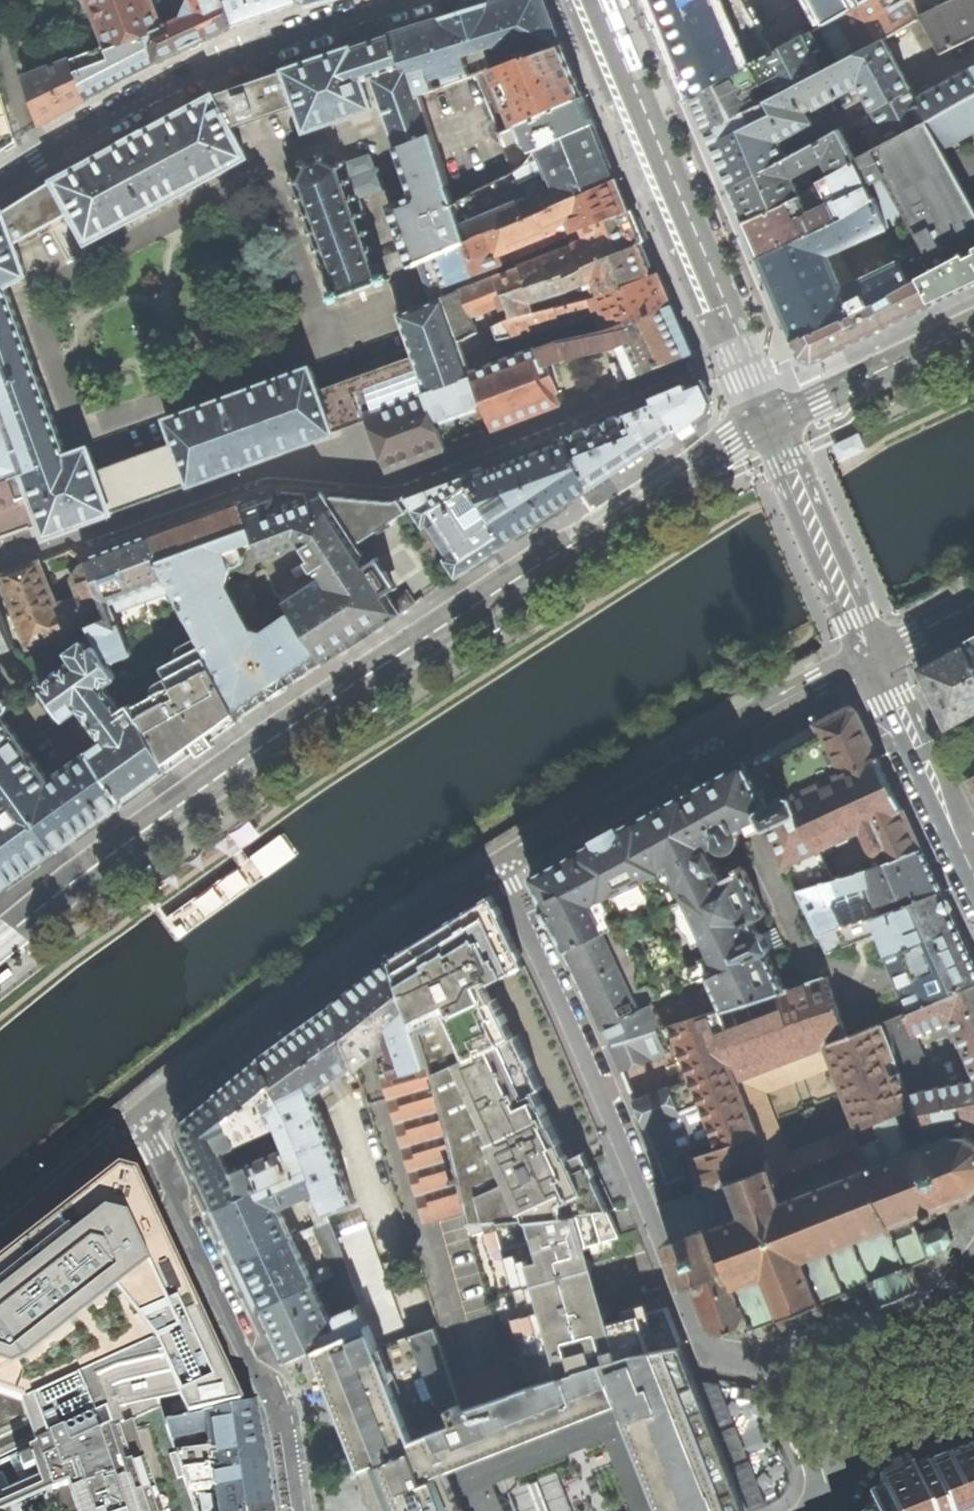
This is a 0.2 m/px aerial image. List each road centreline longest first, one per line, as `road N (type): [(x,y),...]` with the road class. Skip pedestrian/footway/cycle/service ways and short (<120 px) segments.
road 1 (residential): [(0,953),(339,709),(717,463),(770,420)]
road 2 (residential): [(770,420),(719,440),(288,722),(0,926)]
road 3 (residential): [(740,348),(400,483),(279,469),(0,567)]
road 4 (residential): [(502,863),(706,1342),(725,1353),(786,1357)]
road 5 (residential): [(0,183),(205,70),(412,0)]
road 6 (residential): [(502,863),(141,1119)]
road 7 (residential): [(141,1119),(248,1356),(282,1406),(297,1510)]
road 8 (residential): [(874,658),(675,760),(502,863)]
road 9 (residential): [(740,348),(596,0)]
road 10 (tertiary): [(973,324),(770,420)]
road 11 (residential): [(786,1357),(917,1324),(973,1255)]
road 12 (residential): [(856,619),(770,420)]
road 13 (residential): [(0,1232),(141,1119)]
road 14 (residential): [(820,1465),(973,1419)]
road 15 (residential): [(919,757),(973,869)]

